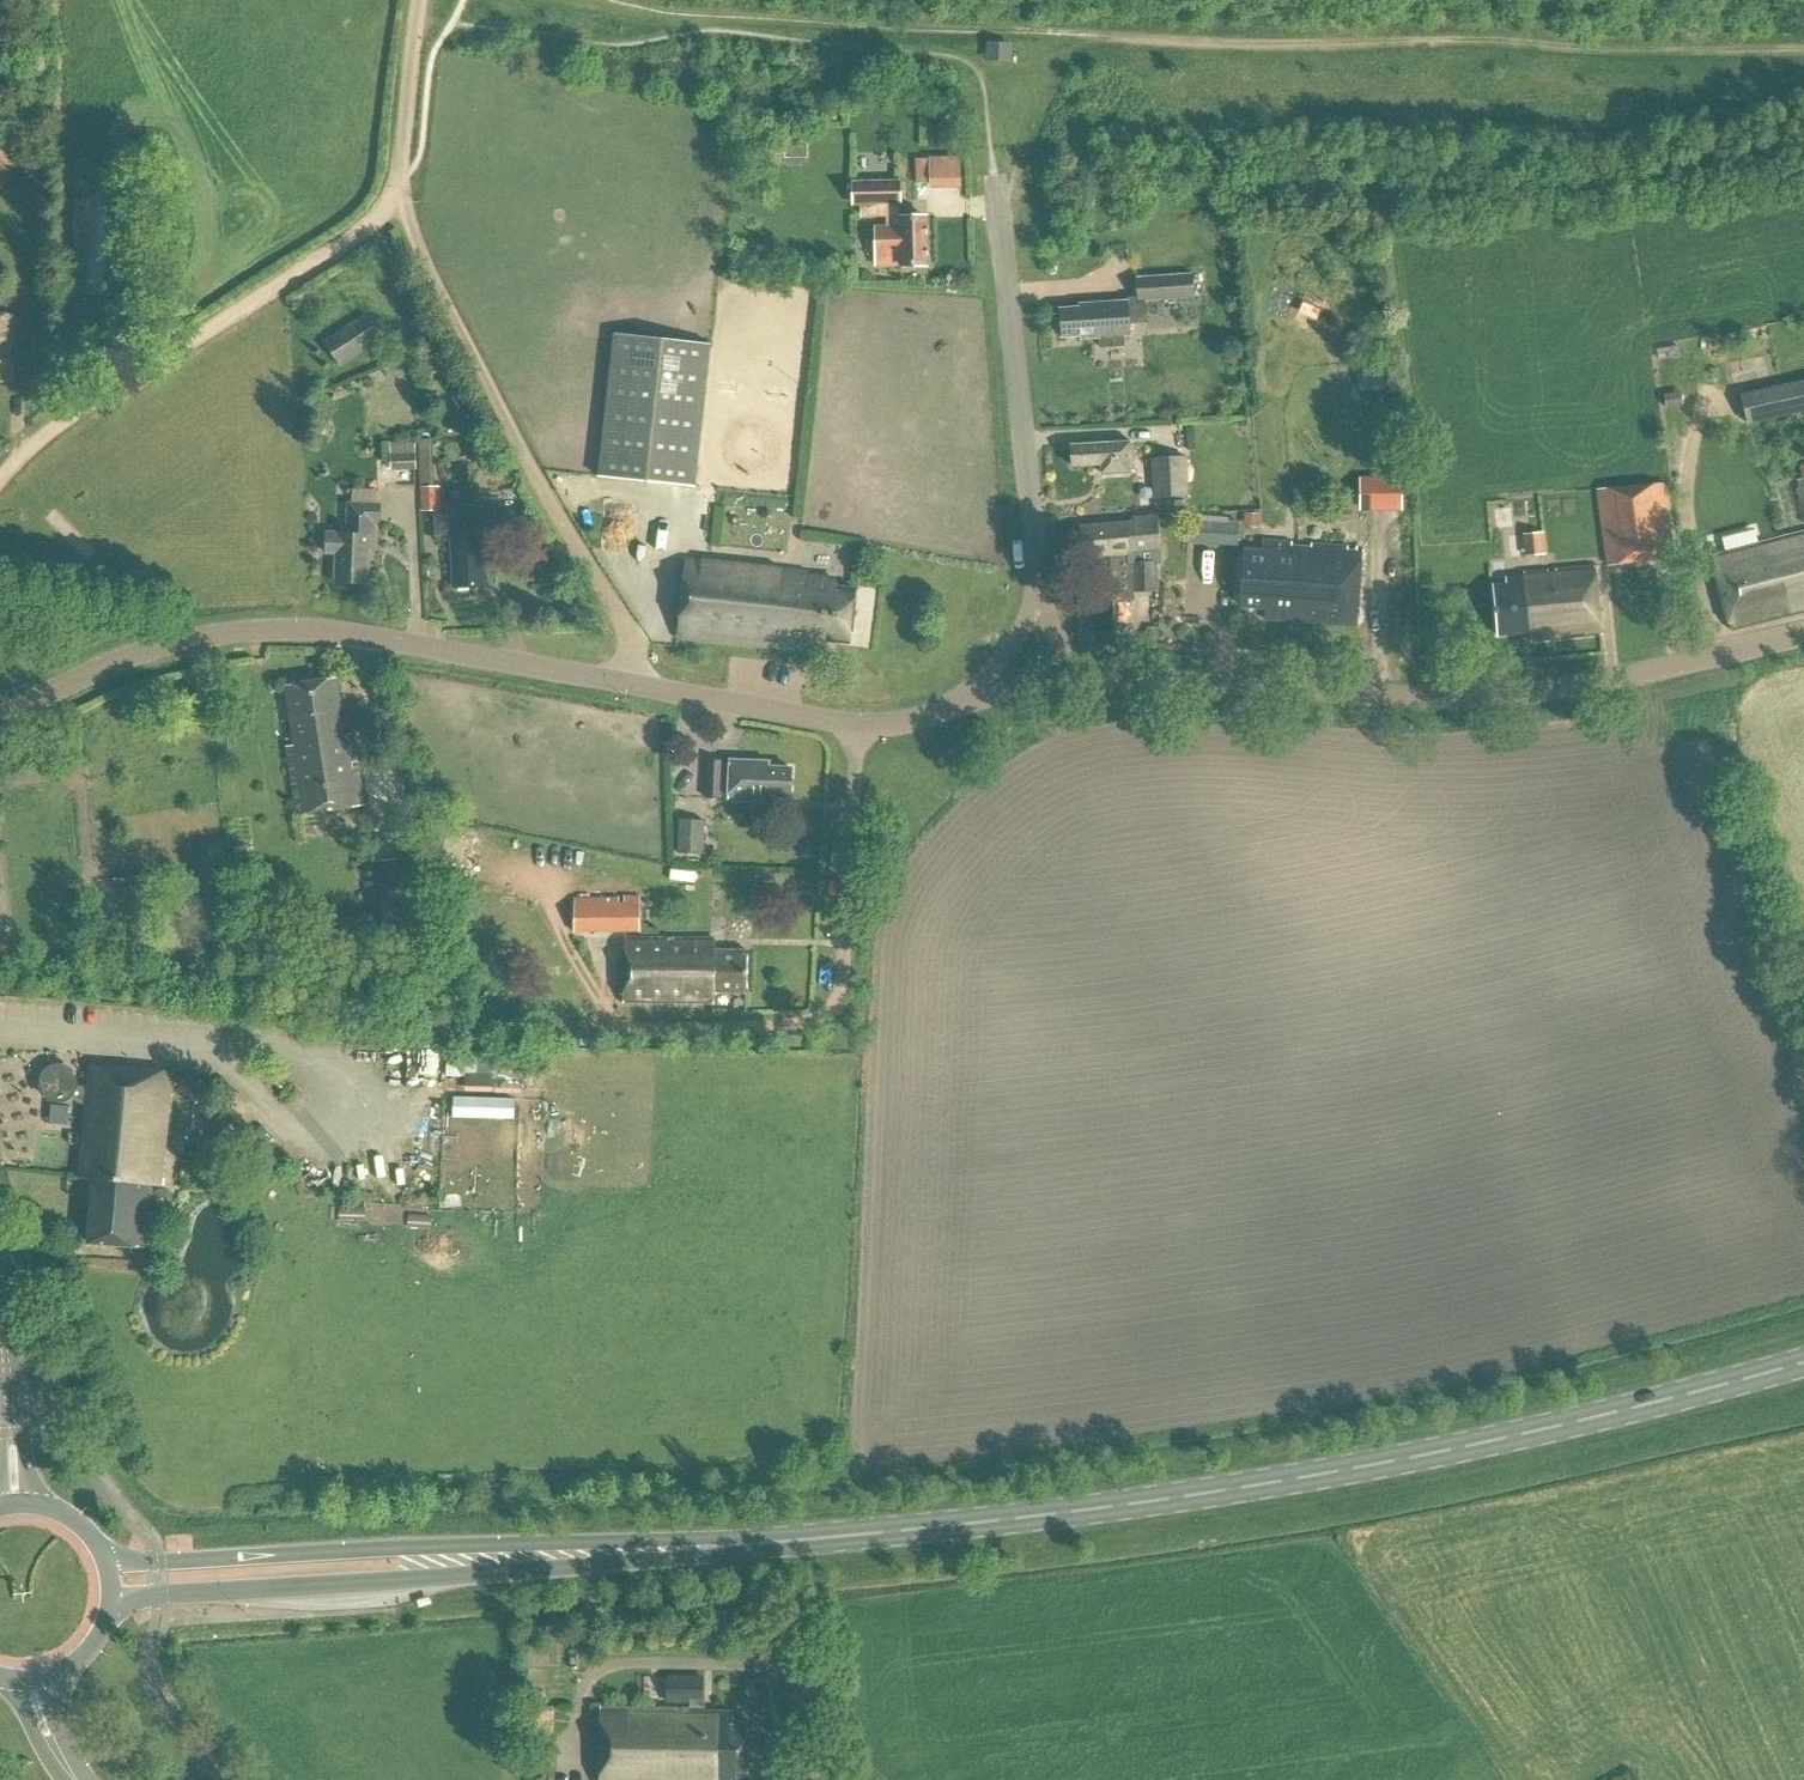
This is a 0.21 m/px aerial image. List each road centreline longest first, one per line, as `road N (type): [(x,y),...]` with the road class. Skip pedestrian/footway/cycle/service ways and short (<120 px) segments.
road 1 (primary): [(598,1555),(872,1534),(1310,1476),(1554,1428),(1803,1364)]
road 2 (unclassified): [(0,718),(145,651),(271,628),(629,681),(860,728)]
road 3 (track): [(1803,44),(1228,41),(978,29)]
road 4 (unclassified): [(1088,675),(1390,700),(1489,700),(1590,687),(1803,635)]
road 5 (track): [(629,681),(623,624),(532,478),(421,261),(402,183)]
road 6 (track): [(402,183),(354,237),(42,437),(0,485)]
road 7 (primary): [(598,1555),(389,1549),(152,1563),(104,1554)]
road 8 (primary): [(111,1615),(153,1599),(395,1583),(598,1555)]
road 9 (residential): [(1039,574),(992,155)]
road 10 (unclassified): [(860,728),(839,993),(820,1014)]
road 11 (tertiary): [(20,1506),(0,1322)]
road 12 (track): [(402,183),(422,0)]
road 13 (residential): [(960,702),(1025,619),(1039,574)]
road 14 (unclassified): [(960,702),(1088,675)]

